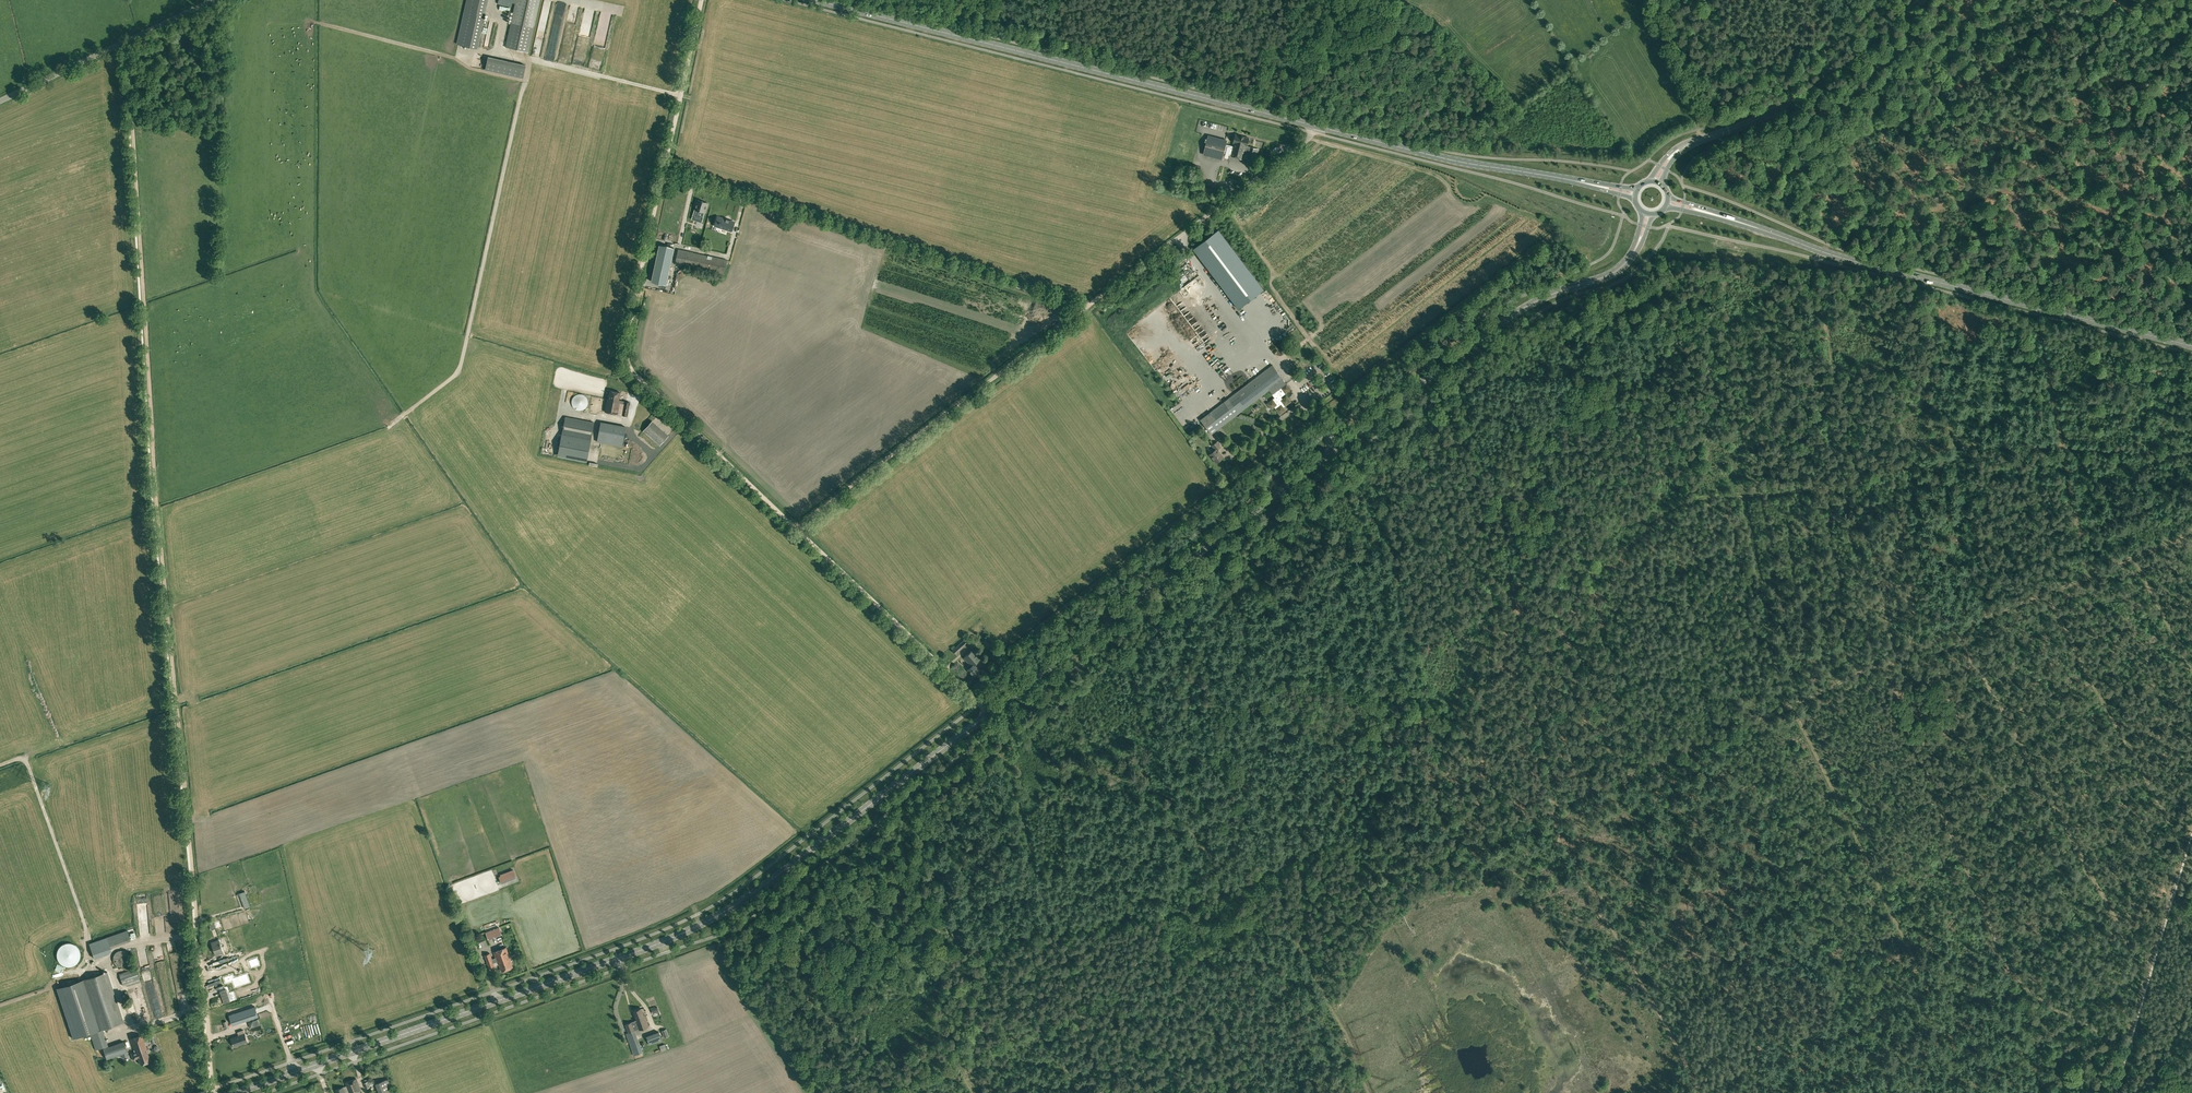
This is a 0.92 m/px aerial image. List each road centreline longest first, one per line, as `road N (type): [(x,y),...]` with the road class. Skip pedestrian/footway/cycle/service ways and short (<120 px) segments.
road 1 (secondary): [(234,1092),(718,918),(1502,323),(1619,270)]
road 2 (track): [(128,40),(155,503),(213,1089)]
road 3 (track): [(701,0),(628,335),(630,367),(999,727)]
road 4 (track): [(1745,495),(1675,507),(1613,558),(1504,597),(1480,625),(1443,740),(1385,780),(1340,838),(1191,907)]
road 5 (track): [(1547,810),(886,1092)]
road 6 (primary): [(2191,346),(1852,260),(1667,203)]
road 7 (primary): [(1317,126),(812,0)]
road 8 (track): [(796,529),(1177,239)]
road 9 (track): [(2127,1052),(2014,978),(1883,663)]
road 10 (track): [(2191,452),(1965,444),(1857,481),(1745,495)]
road 11 (track): [(1084,309),(664,173)]
road 12 (track): [(1788,707),(2191,531)]
road 13 (track): [(1978,1092),(1788,707)]
road 14 (track): [(2151,973),(1959,630)]
road 15 (track): [(1208,955),(1191,907),(986,943),(1007,1041)]
road 16 (secondary): [(1655,181),(1680,149),(1776,111),(1921,0)]
road 17 (primary): [(1635,194),(1317,126)]
road 18 (track): [(1547,810),(1701,1092)]
road 19 (track): [(2189,844),(2177,837),(2047,594)]
road 20 (track): [(2113,1092),(2191,826)]
road 21 (track): [(2088,577),(2038,315)]
road 22 (track): [(1547,810),(1788,707)]
road 23 (unclassified): [(0,101),(214,0)]
road 24 (track): [(1788,707),(1745,495)]
road 25 (unclassified): [(1177,239),(1317,126)]
road 26 (track): [(1267,1092),(1194,960)]
road 27 (track): [(2191,669),(2133,557)]

